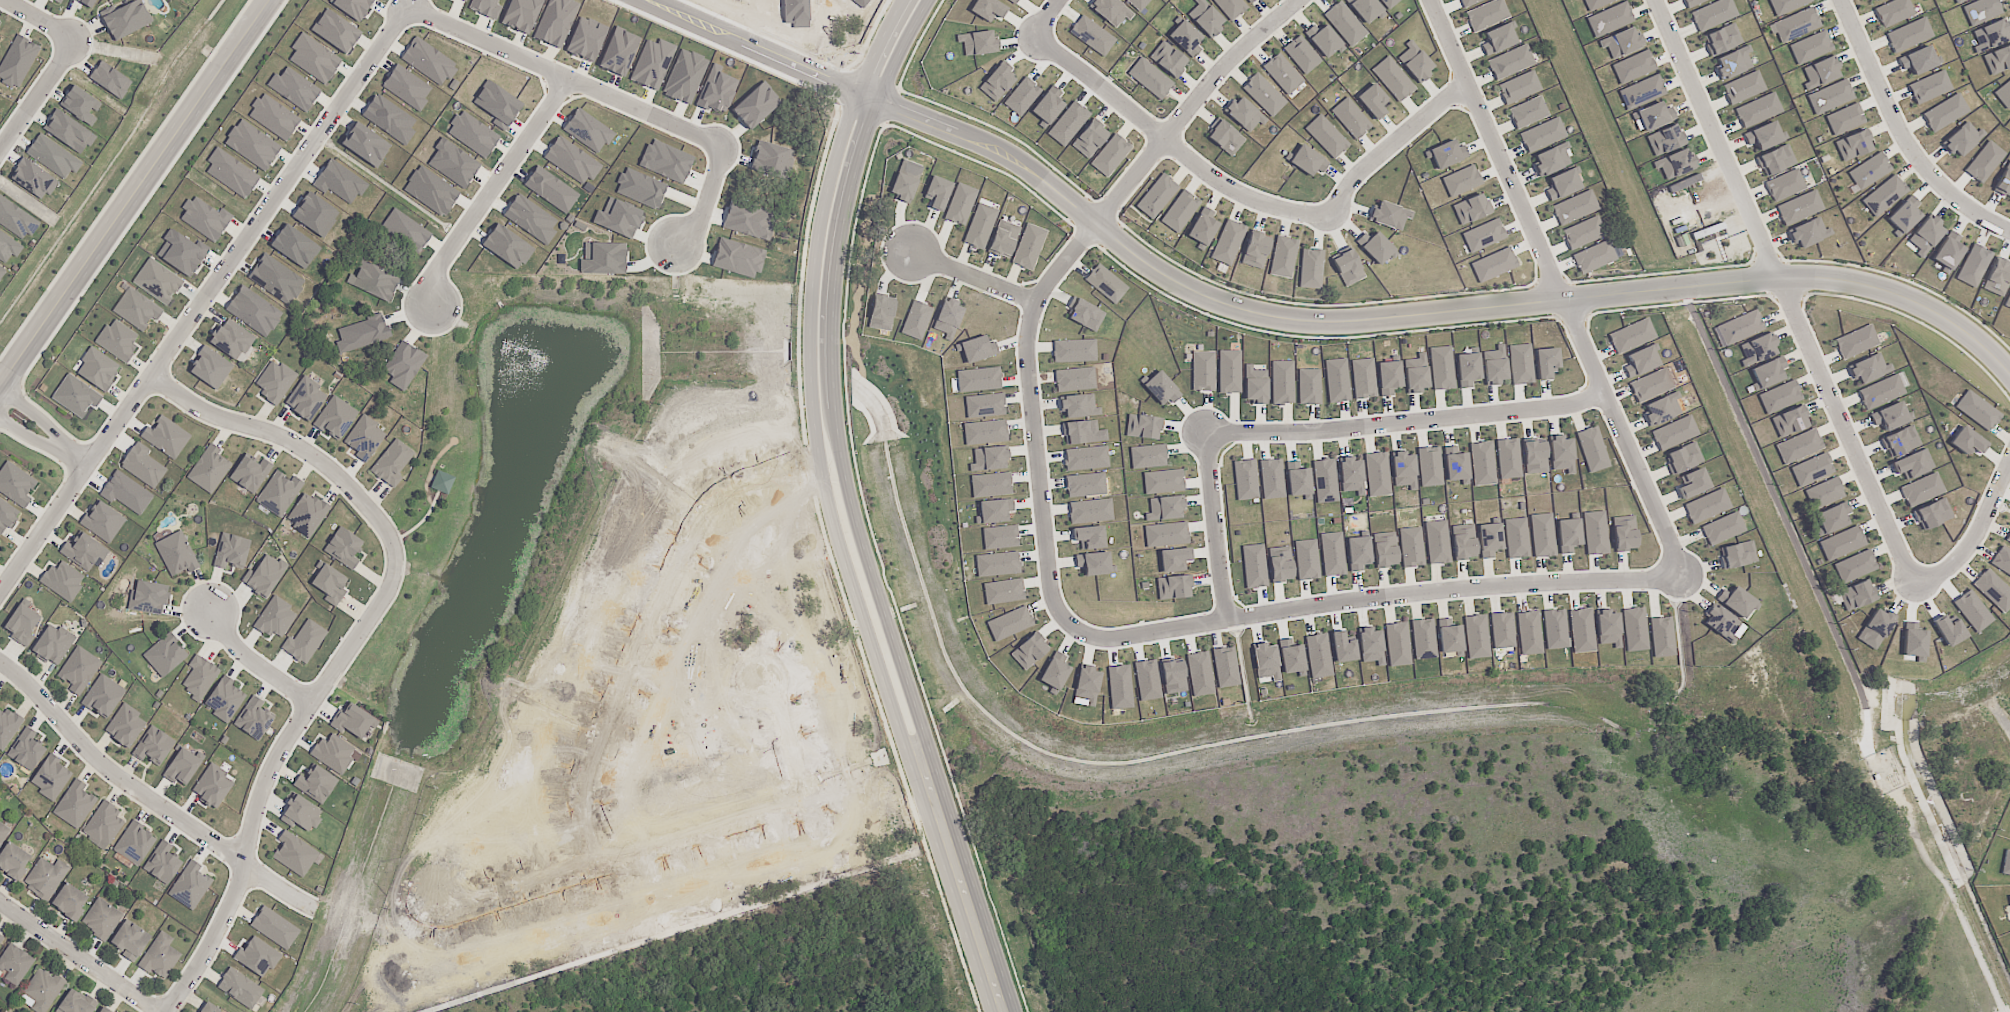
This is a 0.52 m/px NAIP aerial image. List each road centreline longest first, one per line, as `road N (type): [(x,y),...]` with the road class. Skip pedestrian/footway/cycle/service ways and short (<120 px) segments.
road 1 (residential): [(868,96),(1007,152),(1155,269),(1250,309),(1315,321),(1364,319),(1854,281),(1953,316),(2009,368)]
road 2 (residential): [(923,0),(868,96),(833,216),(822,309),(827,460),(1002,1011)]
road 3 (residential): [(1025,1011),(856,479),(844,403),(854,234),(870,167),(912,53),(946,0)]
road 4 (residential): [(169,1011),(230,911),(271,765),(380,604),(395,561),(384,522),(332,465),(284,435),(214,414),(151,375)]
road 5 (residential): [(1075,630),(1050,588),(1024,347),(1035,299),(1226,67),(1300,0)]
road 6 (residential): [(0,594),(407,5)]
road 7 (residential): [(1658,0),(1916,582)]
road 8 (residential): [(1432,0),(1675,552),(1670,570)]
road 9 (residential): [(1670,570),(1652,580),(1376,595),(1127,635),(1075,630)]
road 10 (residential): [(827,460),(727,495),(688,548),(587,772),(600,860)]
road 11 (residential): [(0,384),(271,0)]
road 12 (residential): [(680,237),(709,200),(717,163),(709,138),(407,5)]
road 13 (residential): [(1604,392),(1570,404),(1330,430),(1201,429)]
road 14 (residential): [(319,909),(126,782),(0,660)]
road 15 (residential): [(436,899),(466,907),(498,901),(801,791)]
road 16 (residential): [(1030,37),(1236,190),(1334,213)]
road 17 (residential): [(1842,0),(1899,131),(1933,179),(2009,231)]
road 18 (residential): [(568,75),(442,259),(433,305)]
road 19 (residential): [(644,0),(868,96)]
road 20 (residential): [(160,1011),(0,903)]
road 21 (residential): [(1334,213),(1371,161),(1471,83)]
road 22 (residential): [(1201,429),(1224,618)]
road 23 (residential): [(2009,463),(1968,549),(1916,582)]
road 24 (residential): [(208,604),(231,640),(310,704)]
road 25 (residential): [(0,150),(75,38)]
road 26 (residential): [(911,247),(1035,299)]
road 27 (residential): [(801,791),(778,695),(759,676)]

